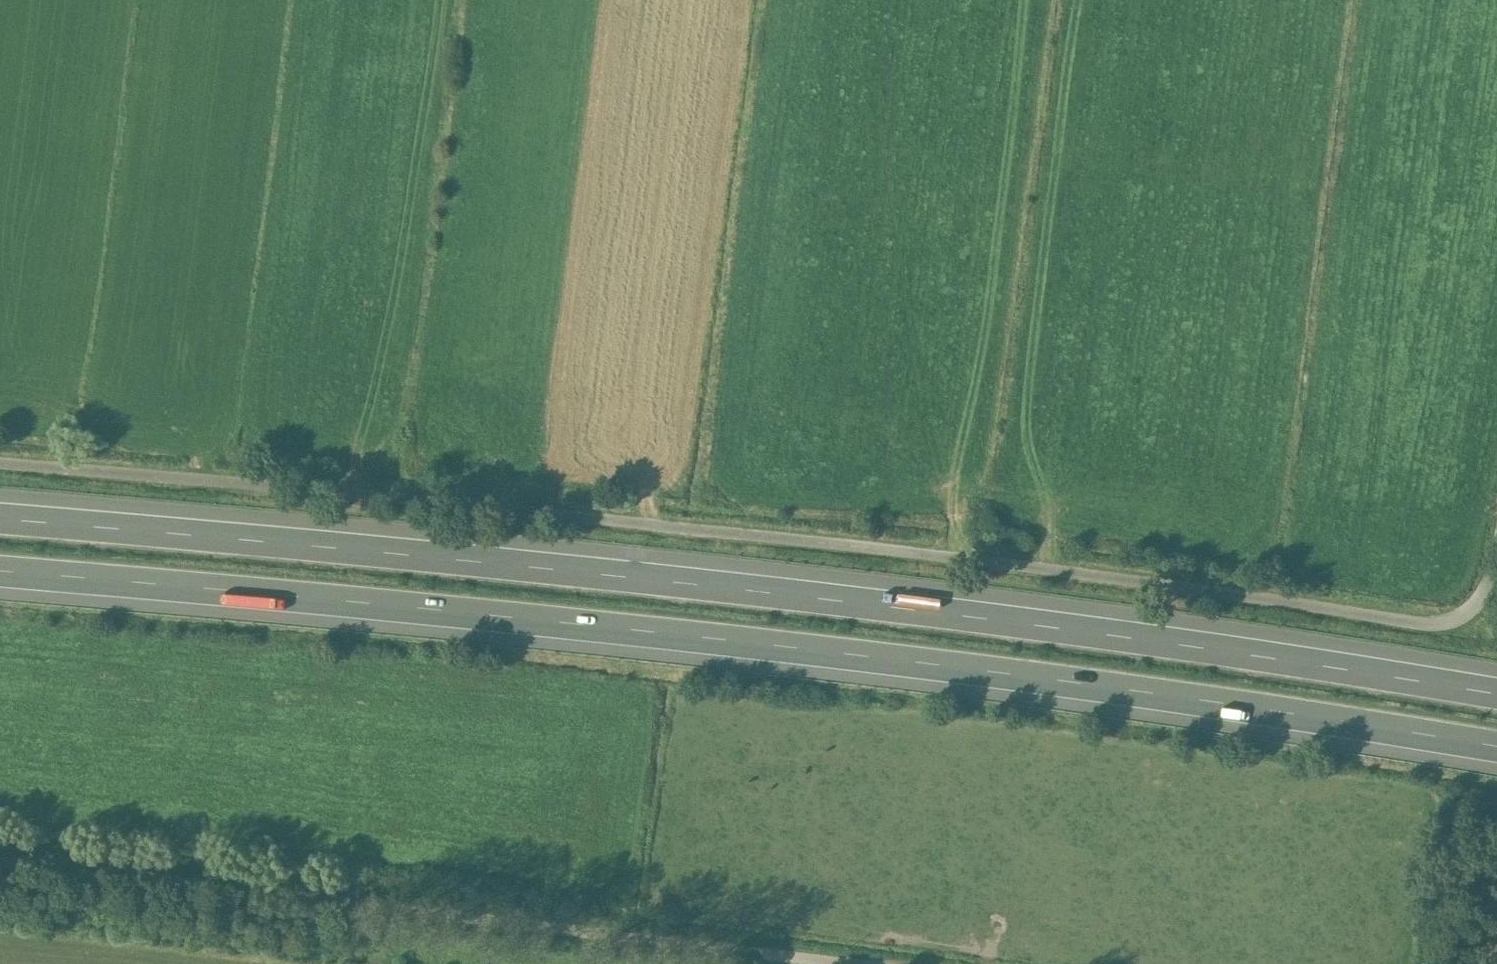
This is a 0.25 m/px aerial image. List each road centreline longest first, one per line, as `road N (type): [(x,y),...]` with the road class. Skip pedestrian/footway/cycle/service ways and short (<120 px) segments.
road 1 (unclassified): [(0,457),(995,553),(1438,617),(1477,605),(1496,560)]
road 2 (motorway): [(0,564),(775,639),(1138,684),(1496,740)]
road 3 (motorway): [(1496,684),(1042,616),(416,548),(0,513)]
road 4 (unclassified): [(0,849),(913,963)]

